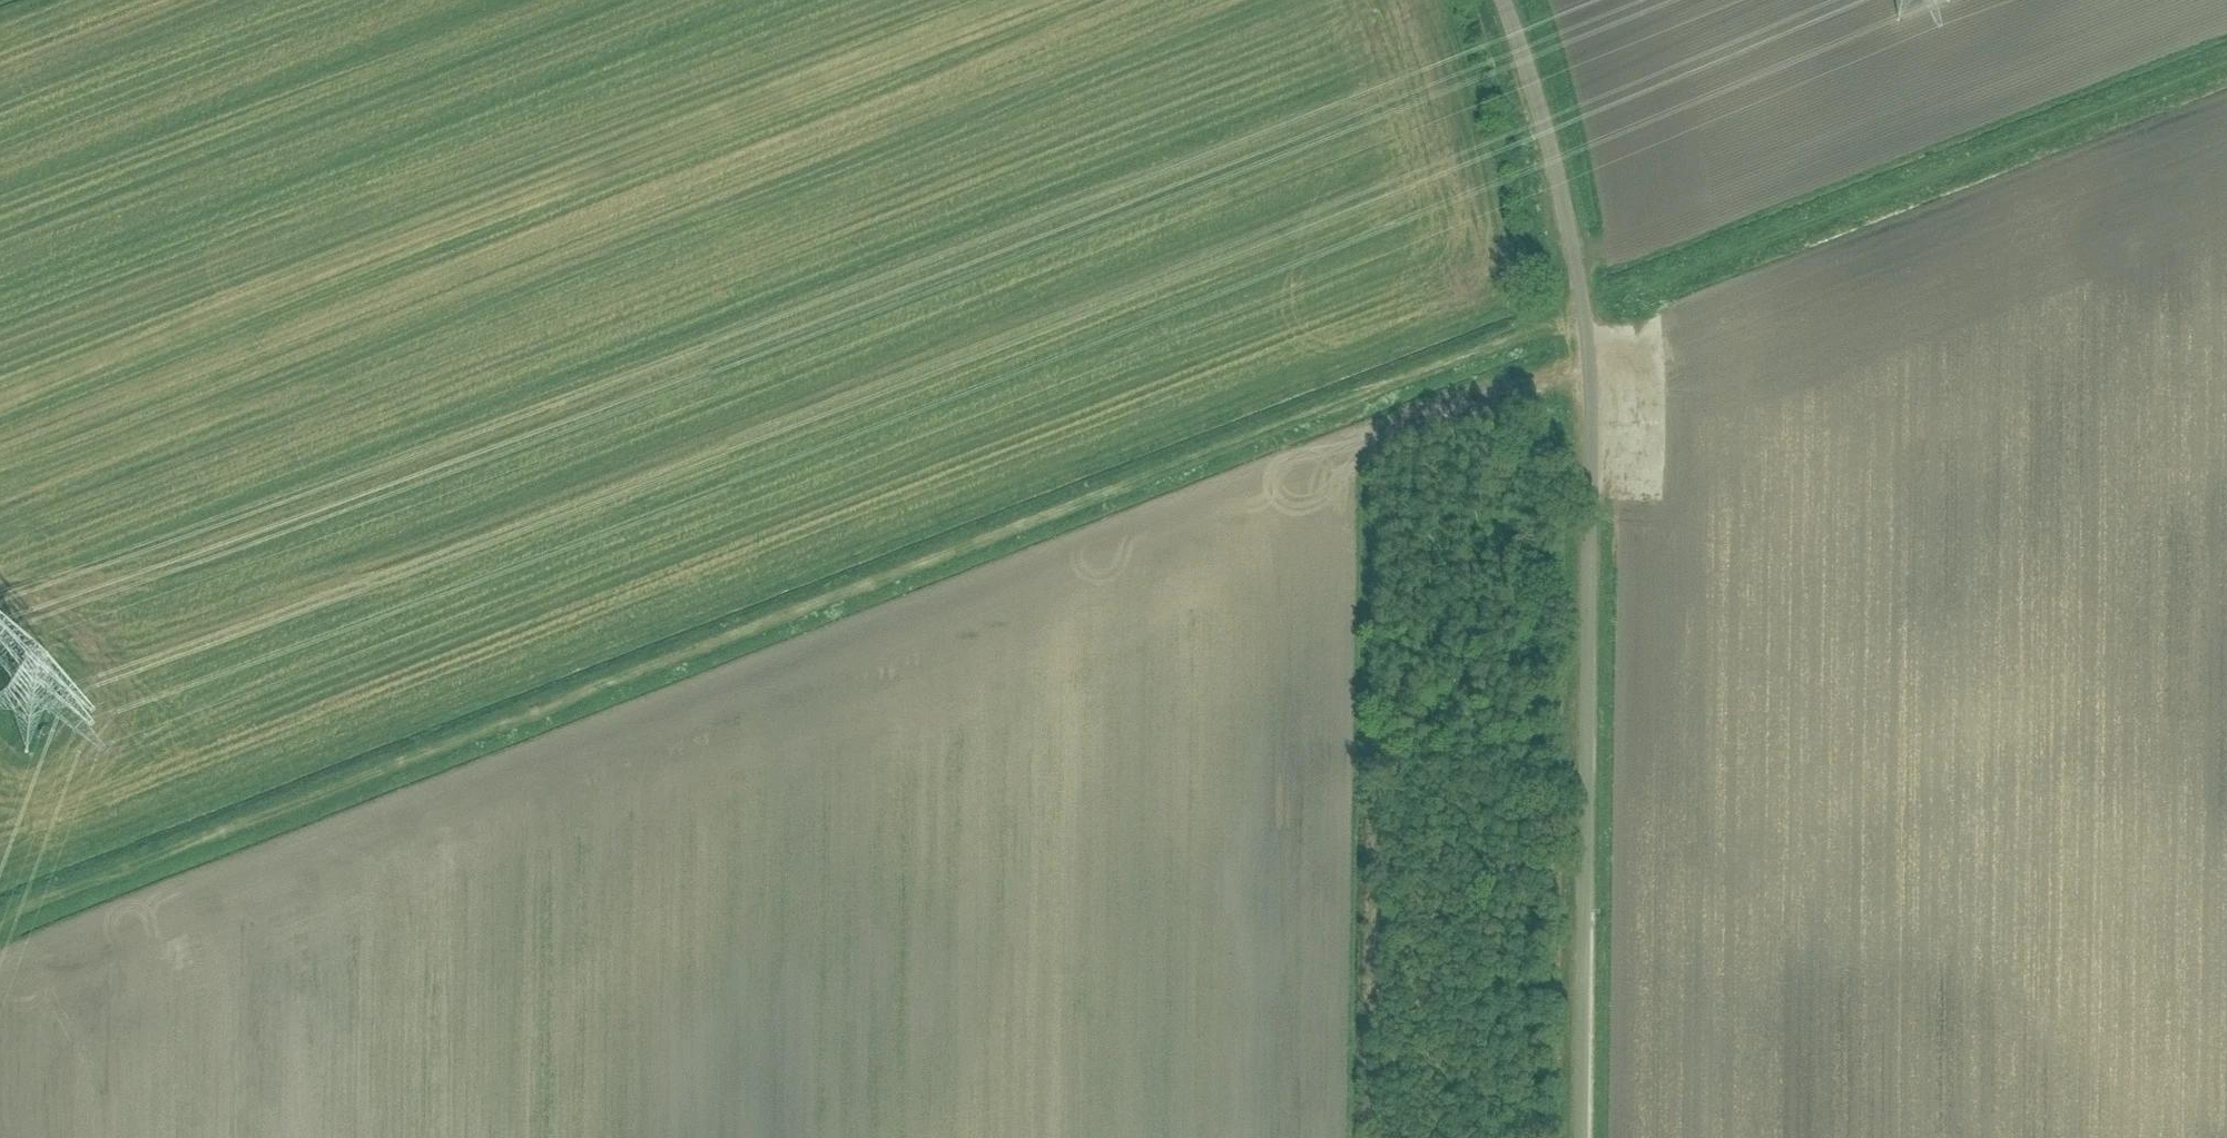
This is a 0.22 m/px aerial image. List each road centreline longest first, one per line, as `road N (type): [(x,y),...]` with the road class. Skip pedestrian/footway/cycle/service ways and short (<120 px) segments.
road 1 (track): [(0,923),(2226,65)]
road 2 (unclassified): [(1581,1137),(1591,399),(1586,314),(1563,198),(1503,0)]
road 3 (track): [(1364,449),(1589,368)]

